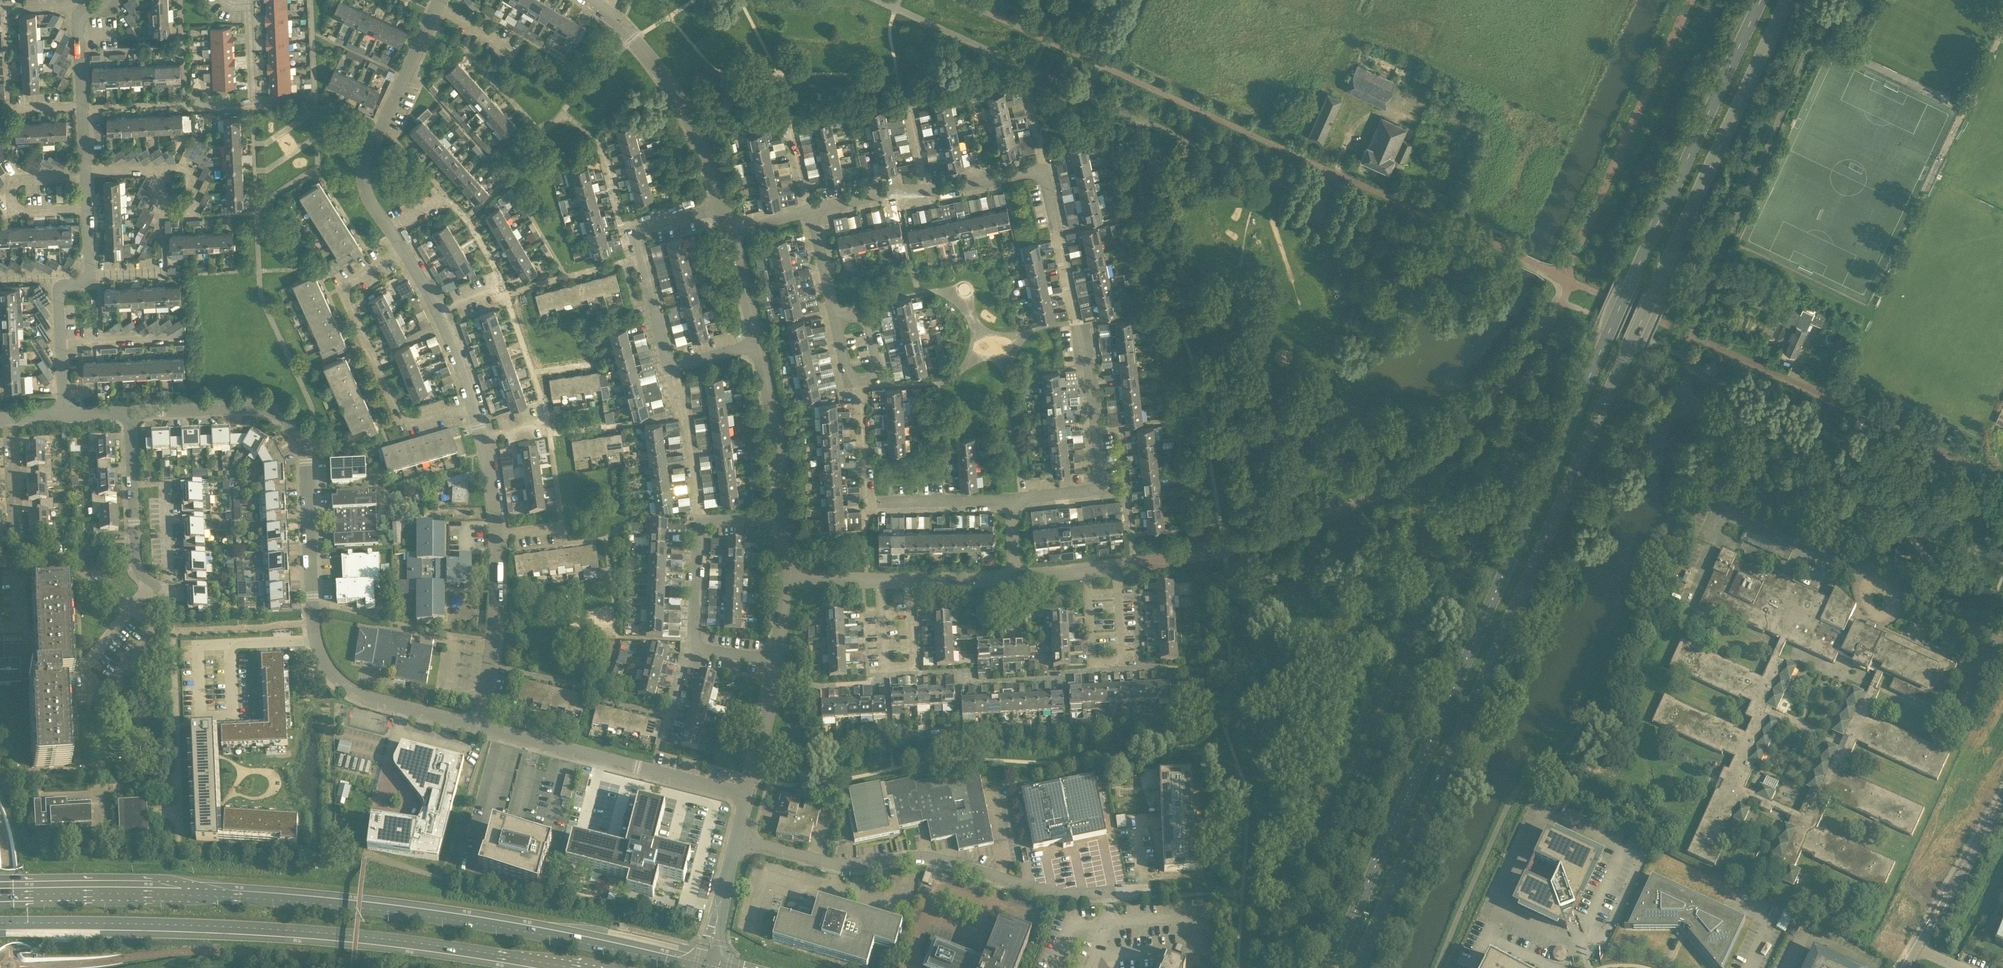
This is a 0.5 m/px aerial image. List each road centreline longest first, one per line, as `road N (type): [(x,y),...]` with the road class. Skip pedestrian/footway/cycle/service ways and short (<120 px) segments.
road 1 (secondary): [(1762,0),(1326,967)]
road 2 (secondary): [(1359,967),(1649,292),(1787,0)]
road 3 (primary): [(698,967),(554,934),(343,905),(0,895)]
road 4 (primary): [(0,923),(339,934),(565,967)]
road 5 (residential): [(1150,890),(1051,893),(942,860),(837,865),(737,838)]
road 6 (residential): [(1011,499),(1102,489),(1088,365),(1043,169)]
road 7 (residential): [(317,640),(306,455),(289,420),(258,407),(129,412)]
road 8 (residential): [(478,725),(496,621),(496,552),(473,406)]
road 9 (residential): [(473,406),(402,420),(338,285),(401,248)]
road 10 (residential): [(747,796),(478,725)]
road 11 (residential): [(401,248),(366,193),(364,166),(439,0)]
road 12 (residential): [(150,582),(171,602),(178,785),(119,787)]
road 13 (residential): [(723,206),(677,93),(620,24),(588,0)]
road 14 (residential): [(723,206),(632,230),(667,365)]
road 15 (residential): [(1088,570),(1094,669),(1124,668),(1117,566)]
road 16 (residential): [(910,581),(916,671),(886,673),(879,580)]
road 17 (residential): [(776,659),(695,646),(699,517)]
road 18 (residential): [(478,725),(352,690),(317,640)]
road 19 (residential): [(131,609),(83,669),(91,684),(109,687),(154,628)]
road 20 (residential): [(87,207),(15,210),(13,177),(86,173)]
road 21 (residential): [(129,412),(136,565),(150,582)]
road 22 (residential): [(473,406),(437,308),(401,248)]
road 23 (residential): [(230,644),(233,715),(201,716),(198,646)]
road 24 (residential): [(783,515),(758,344)]
road 25 (residential): [(699,517),(685,414),(667,365)]
road 26 (residential): [(869,502),(1011,499)]
road 27 (residential): [(747,796),(776,659)]
road 28 (residential): [(82,102),(76,5),(112,0)]
road 29 (residential): [(131,609),(70,559),(16,561)]
road 30 (residential): [(706,967),(737,838)]
road 31 (residential): [(60,343),(186,337)]
road 32 (residential): [(869,502),(858,379)]
road 33 (residential): [(16,540),(9,418)]

